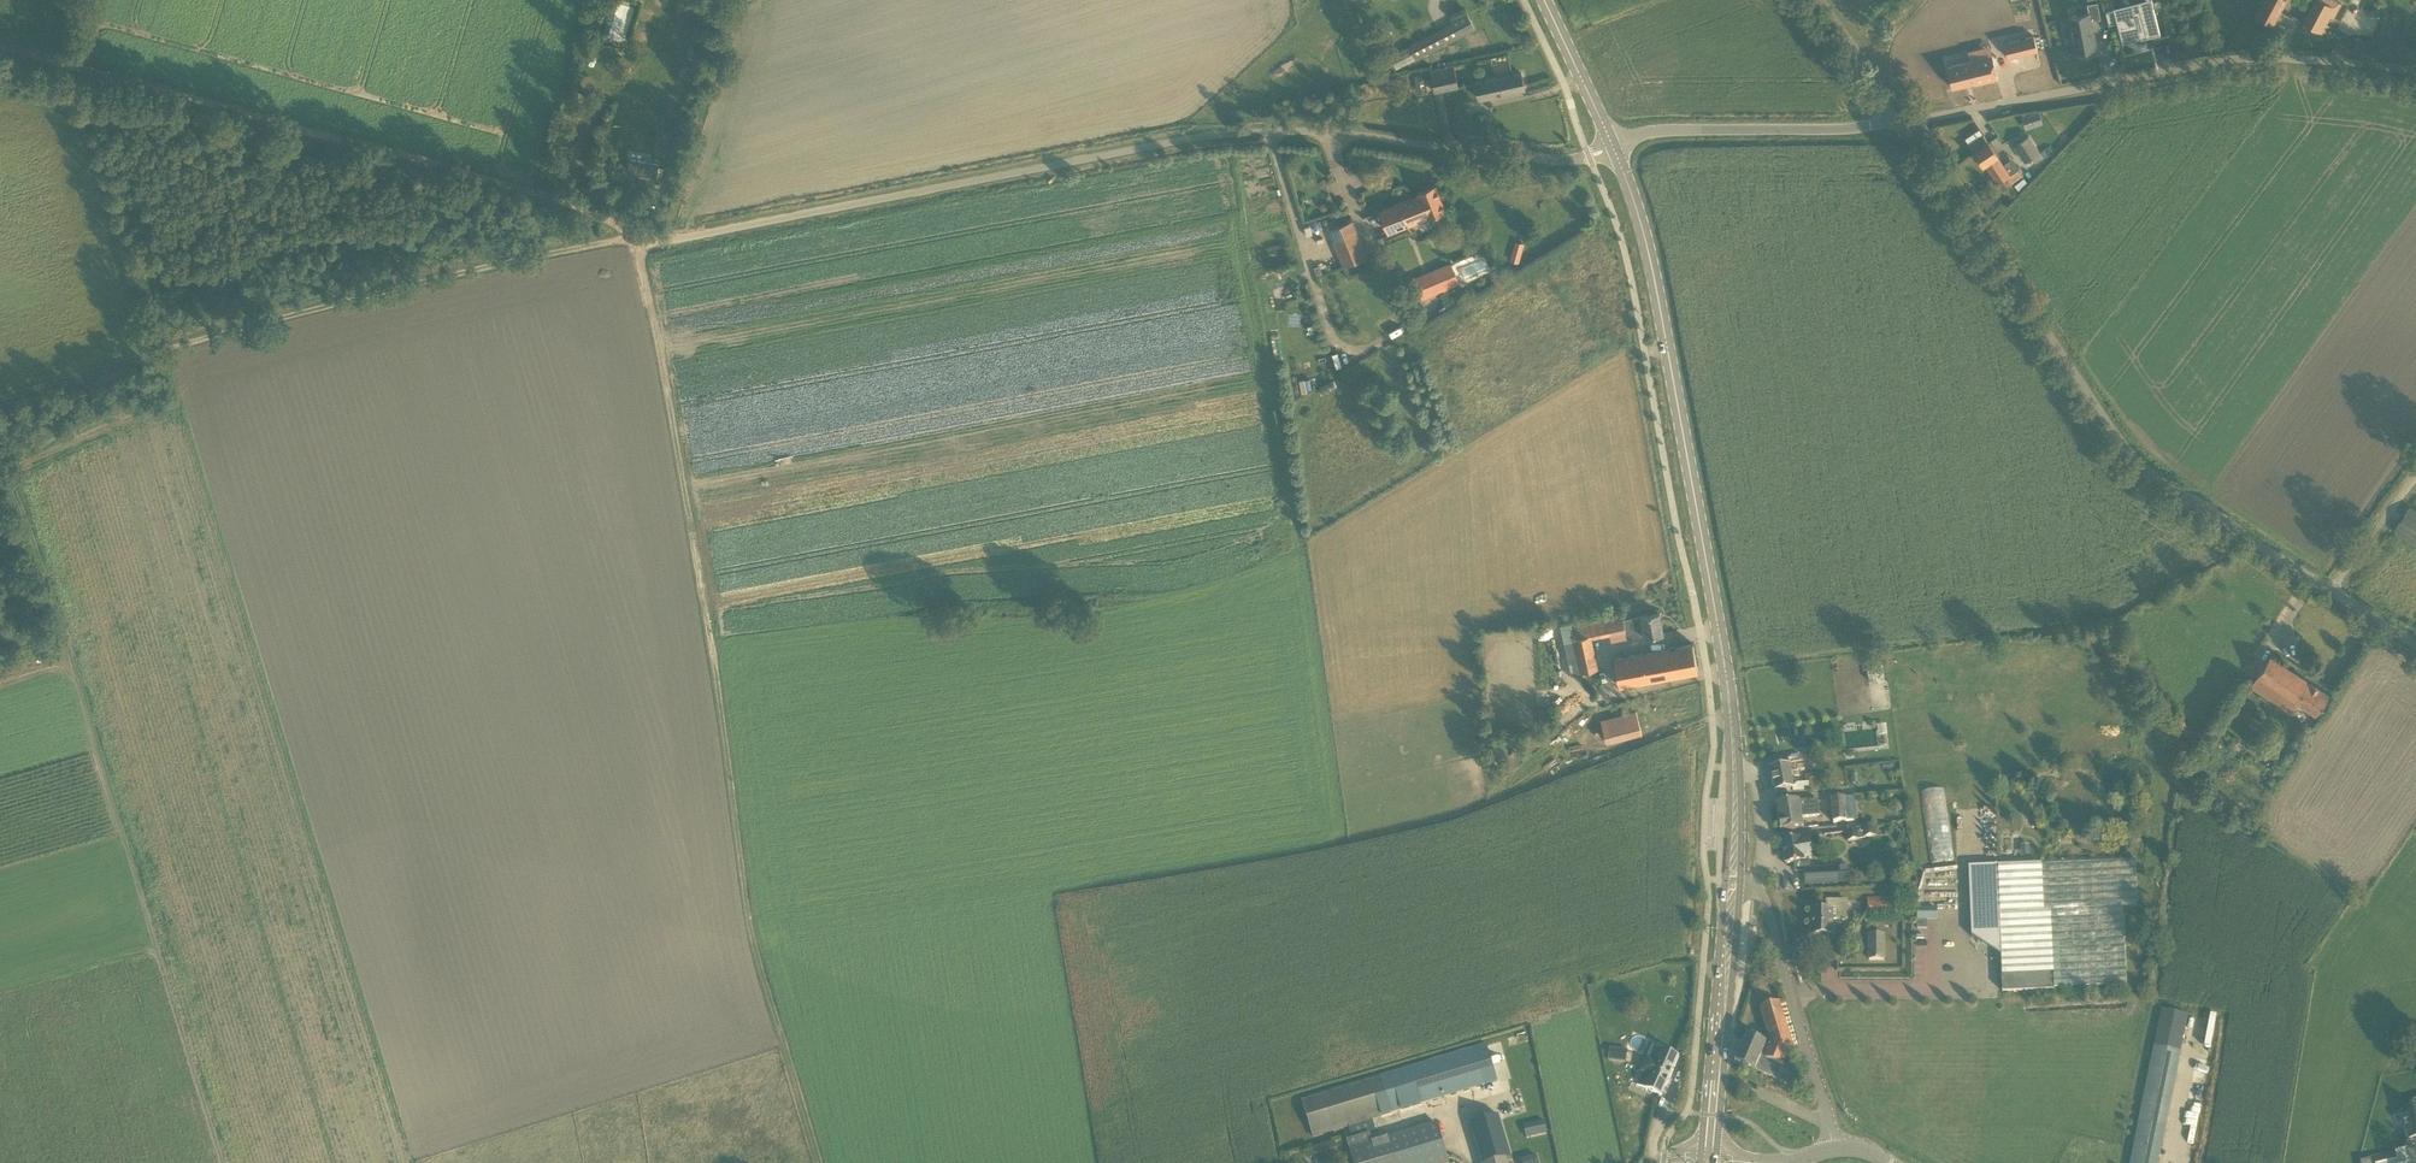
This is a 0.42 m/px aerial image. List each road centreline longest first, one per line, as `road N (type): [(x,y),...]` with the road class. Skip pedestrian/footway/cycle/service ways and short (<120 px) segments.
road 1 (unclassified): [(636,240),(1240,132),(1331,132),(1553,161),(1612,147)]
road 2 (track): [(636,240),(704,609),(750,926),(818,1162)]
road 3 (unclassified): [(2415,644),(2196,503),(2148,463),(1905,121)]
road 4 (track): [(636,240),(576,207),(479,176),(0,46)]
road 5 (track): [(636,240),(482,267),(163,347),(0,401)]
road 6 (primary): [(1737,768),(1722,623),(1658,291),(1612,147)]
road 7 (unclassified): [(1905,121),(2223,61),(2347,60),(2415,73)]
road 8 (unclassified): [(1612,147),(1654,130),(1905,121)]
road 9 (unclassified): [(1837,1150),(1760,890)]
road 10 (track): [(665,240),(735,0)]
road 11 (track): [(611,222),(611,191),(579,149),(607,99),(636,79),(663,16)]
road 12 (primary): [(1710,1154),(1729,917)]
road 13 (primary): [(1612,147),(1545,0)]
road 14 (unclassified): [(1905,121),(1822,0)]
road 15 (unclassified): [(1760,890),(1766,850),(1756,778),(1737,768)]

